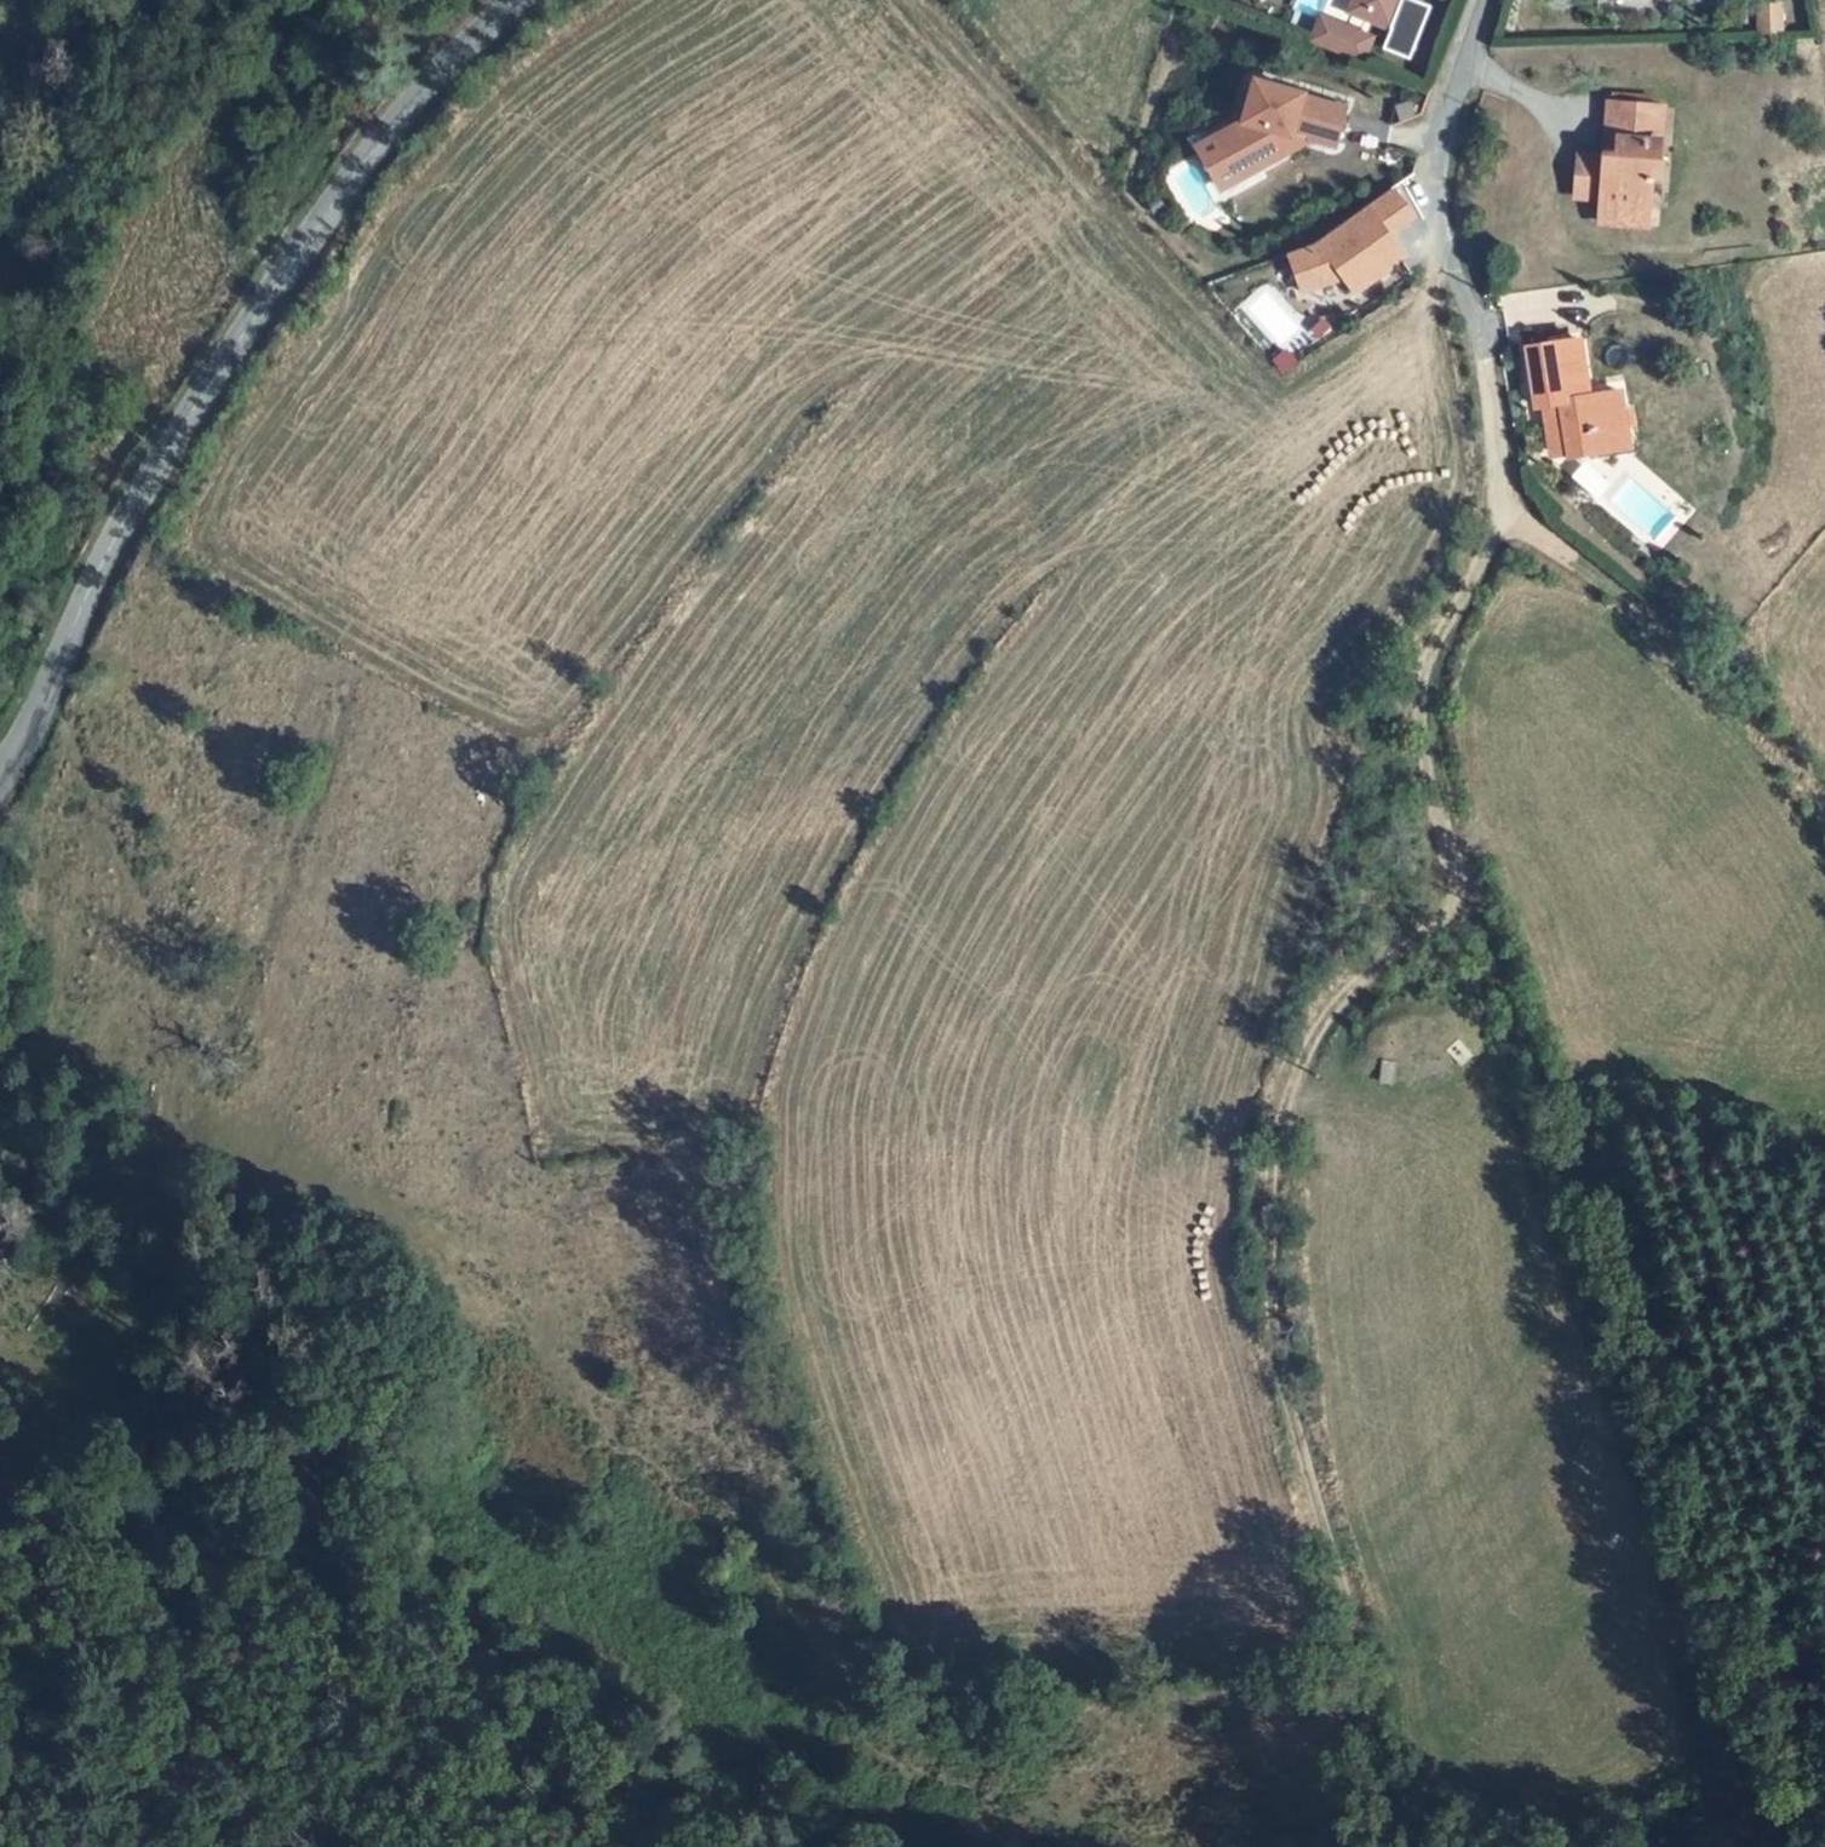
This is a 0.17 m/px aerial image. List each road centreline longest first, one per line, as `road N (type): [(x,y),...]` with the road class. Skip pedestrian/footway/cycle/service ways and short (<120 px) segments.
road 1 (track): [(1366,1846),(1355,1635),(1281,1372),(1275,1290),(1281,1157),(1303,1078),(1337,1014),(1404,961),(1454,904),(1430,685),(1453,615),(1505,531),(1485,361)]
road 2 (tertiary): [(518,0),(431,79),(245,331),(105,560),(18,756),(0,776)]
road 3 (unclassified): [(1485,0),(1452,121),(1444,224),(1485,361)]

